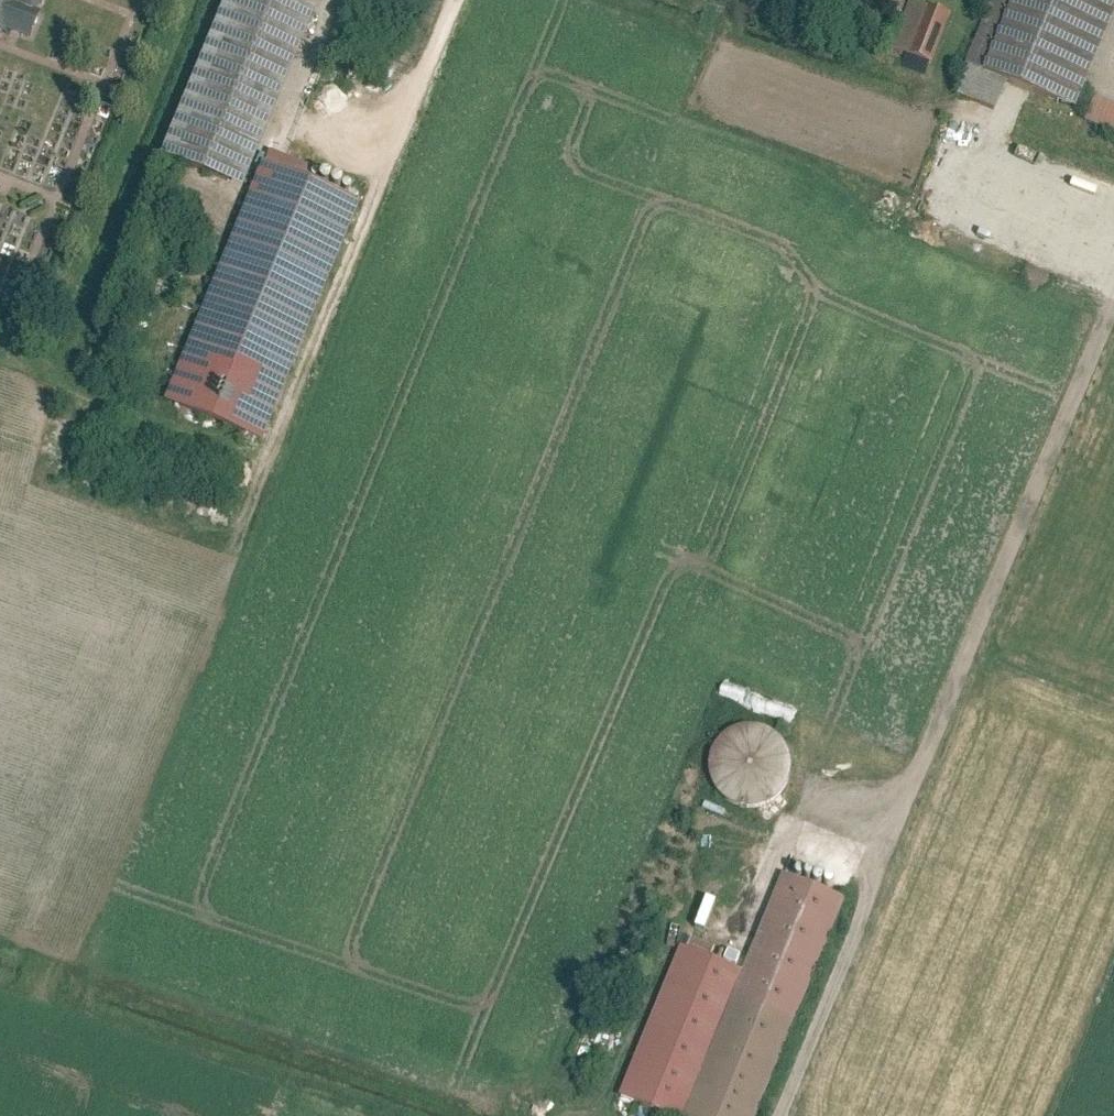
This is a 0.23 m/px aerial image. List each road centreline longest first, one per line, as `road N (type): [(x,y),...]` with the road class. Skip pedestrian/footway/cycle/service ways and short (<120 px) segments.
road 1 (track): [(1113,287),(923,763),(765,1115)]

